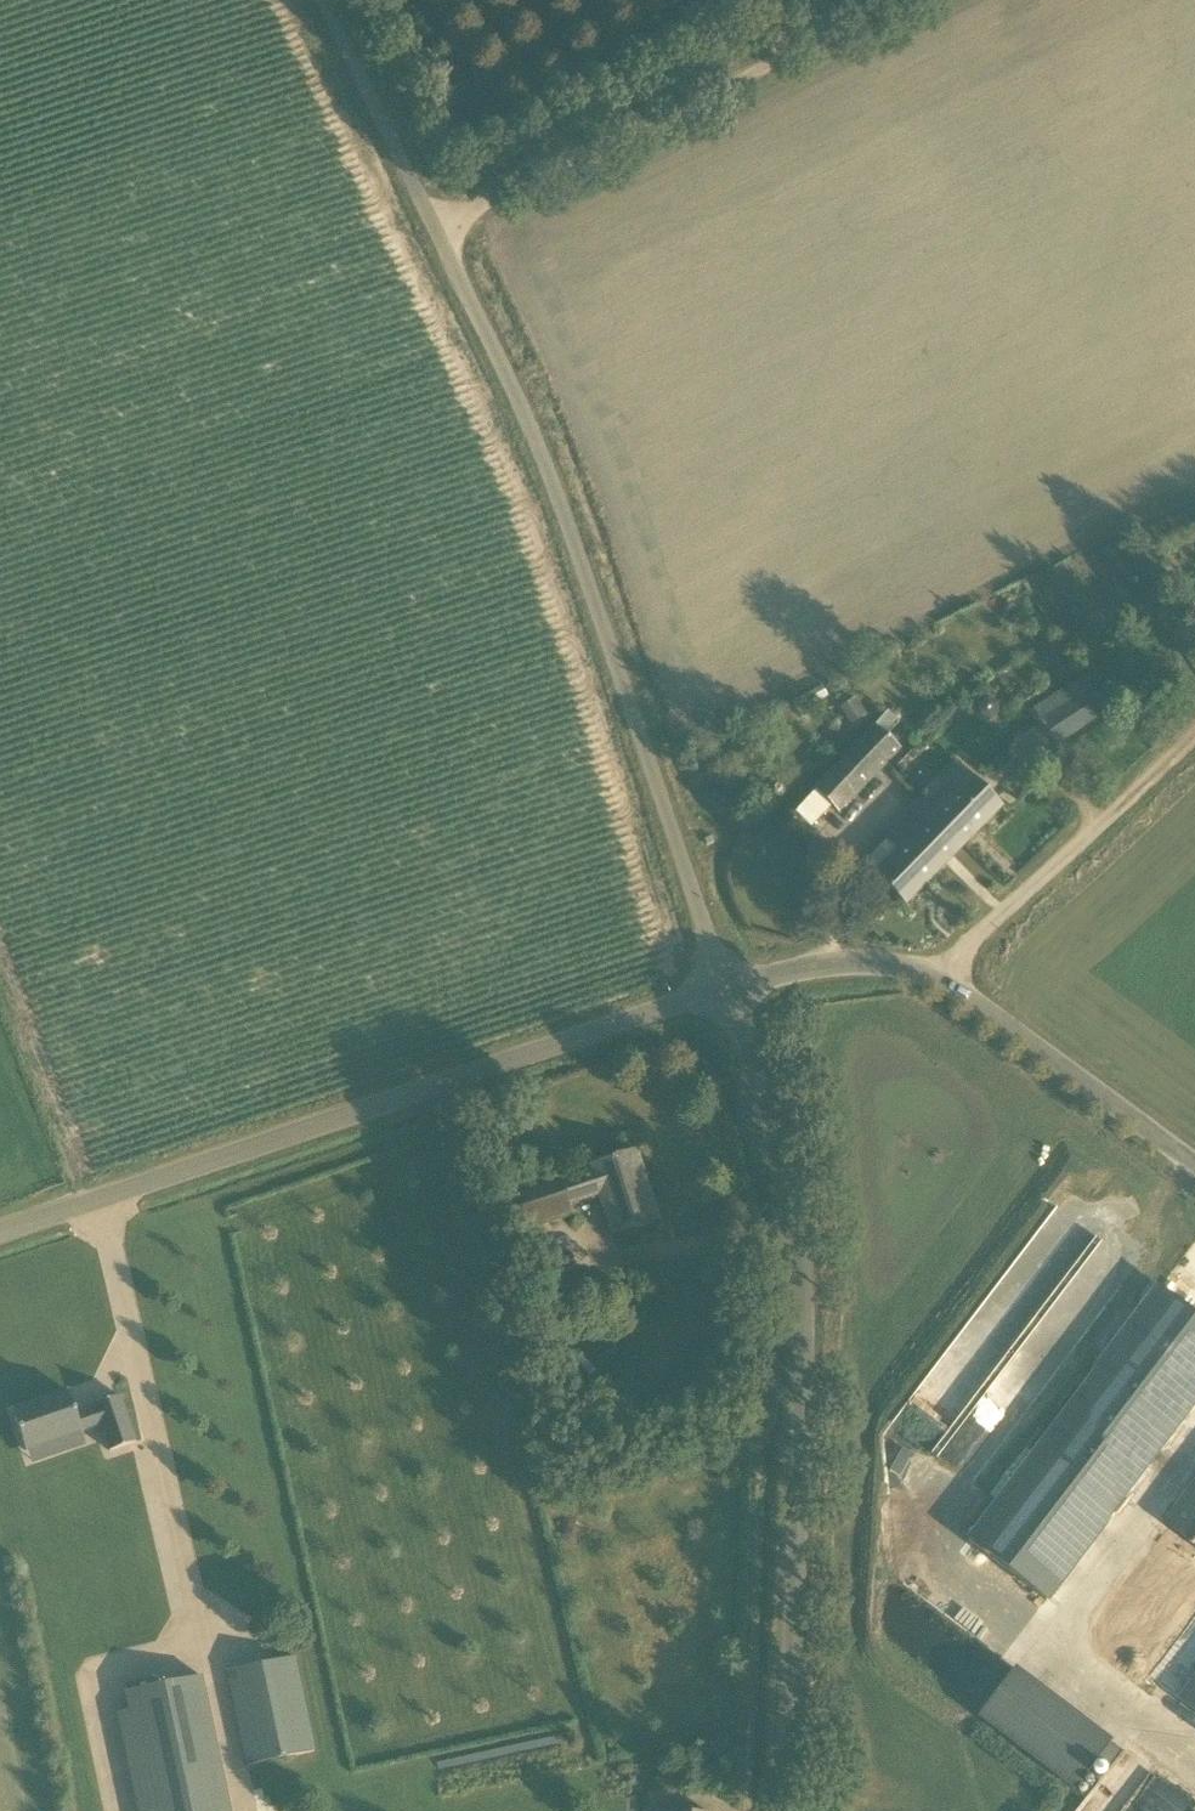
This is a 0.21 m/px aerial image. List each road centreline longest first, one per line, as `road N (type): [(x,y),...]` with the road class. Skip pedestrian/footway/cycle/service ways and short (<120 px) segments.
road 1 (unclassified): [(797,1810),(811,1447),(807,1345),(793,1247),(730,992)]
road 2 (unclassified): [(730,992),(567,508),(442,235)]
road 3 (unclassified): [(0,1253),(179,1203),(730,992)]
road 4 (unclassified): [(1194,1171),(949,981),(915,969),(730,992)]
road 5 (unclassified): [(442,235),(821,47)]
road 6 (track): [(949,981),(1194,742)]
road 7 (unclassified): [(442,235),(325,0)]

